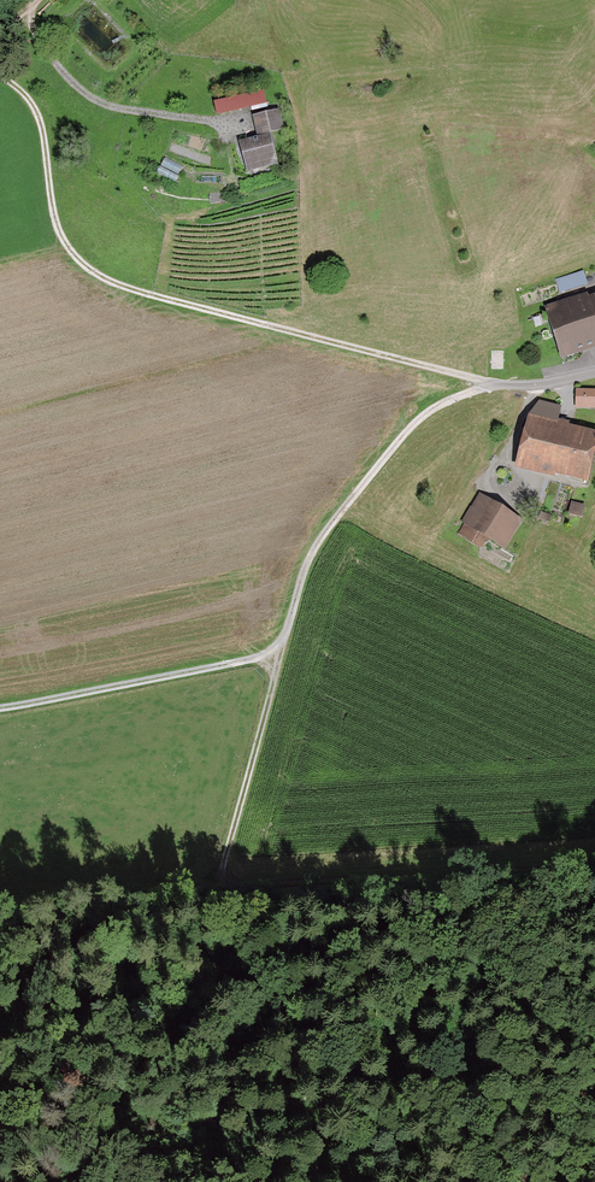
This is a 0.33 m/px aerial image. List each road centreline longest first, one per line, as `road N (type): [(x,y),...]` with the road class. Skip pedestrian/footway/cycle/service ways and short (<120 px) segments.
road 1 (track): [(491,384),(117,285),(88,269),(64,242),(53,209),(43,126),(32,105),(0,80)]
road 2 (track): [(491,384),(417,420),(304,570),(215,891)]
road 3 (track): [(594,897),(215,891)]
road 4 (track): [(281,654),(0,711)]
road 5 (track): [(215,891),(0,899)]

